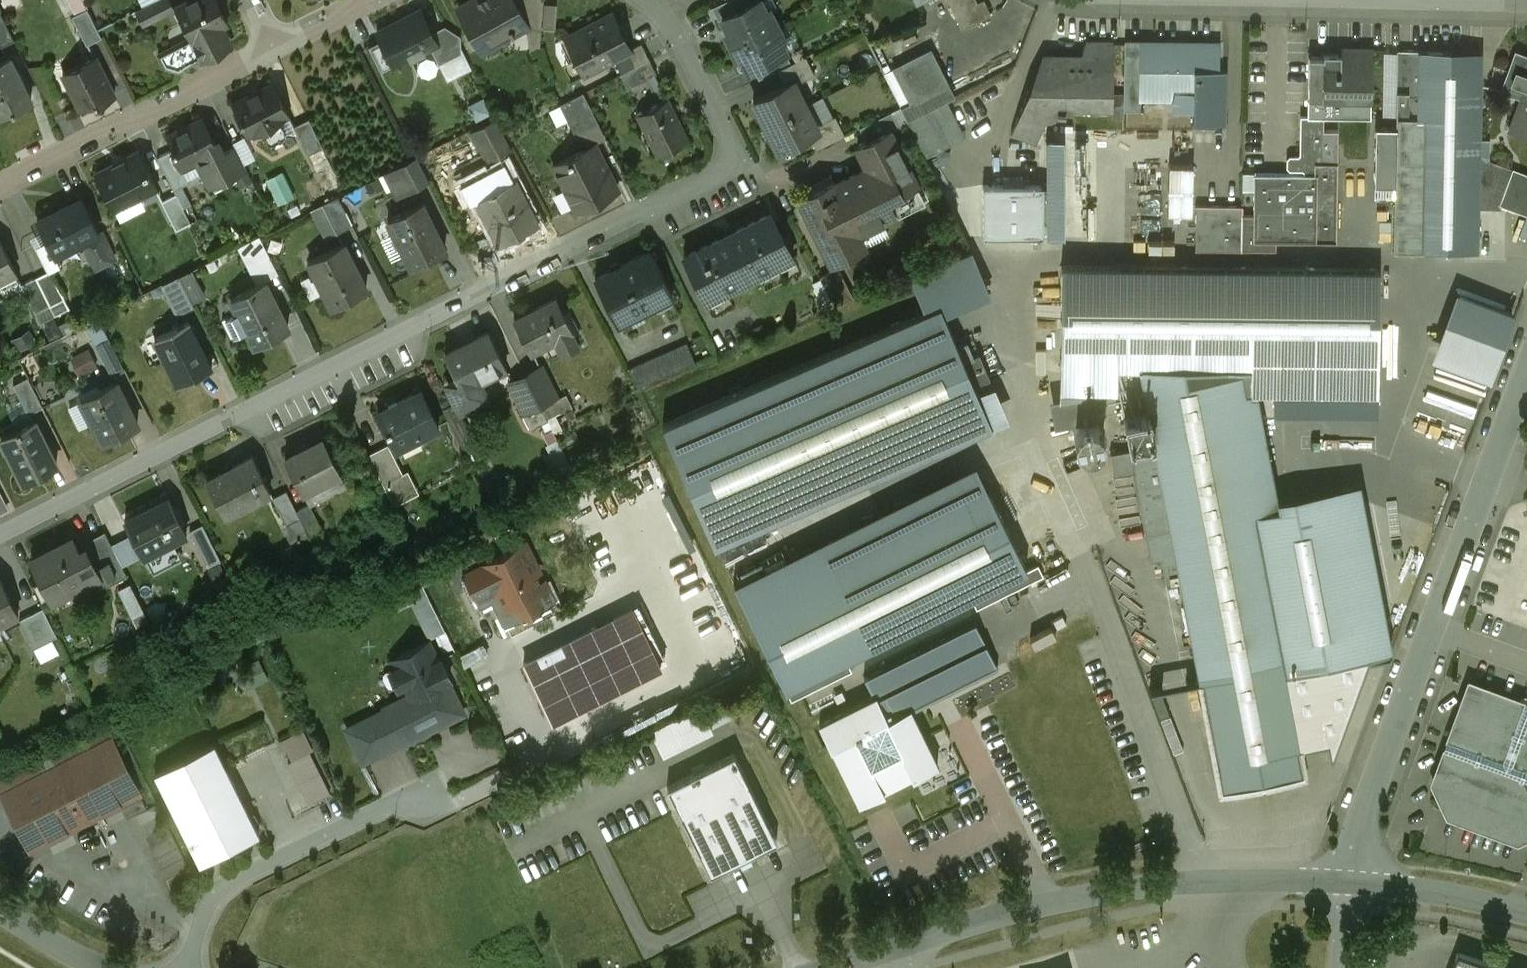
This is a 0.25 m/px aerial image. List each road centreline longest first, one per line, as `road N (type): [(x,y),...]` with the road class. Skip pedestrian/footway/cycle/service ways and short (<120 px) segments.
road 1 (residential): [(645,0),(669,19),(724,132),(732,154),(725,168),(0,537)]
road 2 (residential): [(1353,881),(1362,818),(1526,361)]
road 3 (tertiary): [(832,967),(1096,893),(1203,881),(1353,881)]
road 4 (residential): [(0,188),(281,49)]
road 5 (residential): [(425,800),(387,806),(225,886),(186,967)]
road 6 (tertiary): [(1353,881),(1526,909)]

